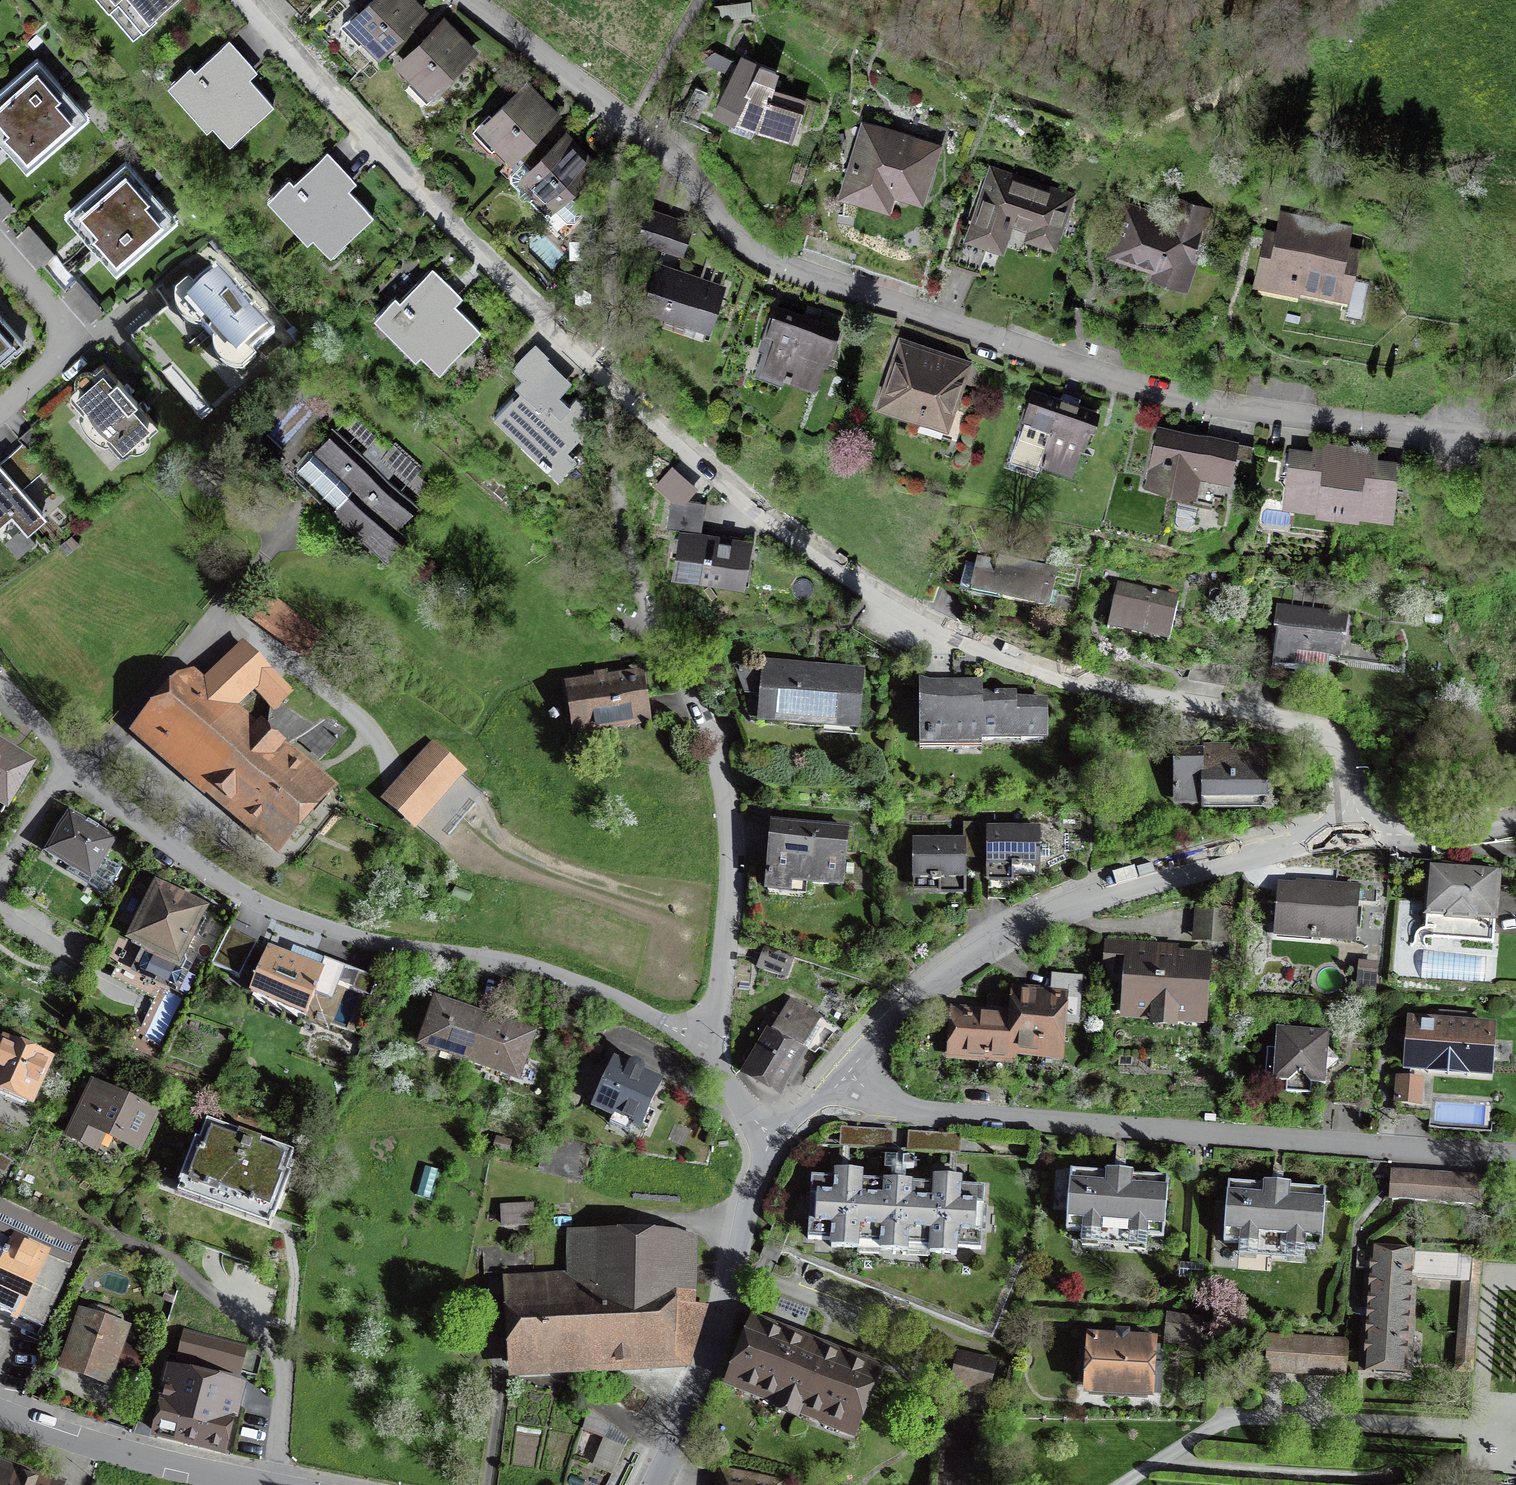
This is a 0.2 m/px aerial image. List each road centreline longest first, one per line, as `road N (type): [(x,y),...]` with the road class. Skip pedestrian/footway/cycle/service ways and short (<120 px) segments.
road 1 (residential): [(1354,829),(1349,770),(1331,735),(1097,687),(944,634),(739,495),(609,379),(247,0)]
road 2 (residential): [(469,0),(603,99),(766,260),(842,292),(1163,394),(1386,432),(1515,437)]
road 3 (residential): [(703,1033),(534,966),(371,940),(262,904),(166,844),(71,767)]
road 4 (residential): [(842,1076),(919,1110),(1515,1157)]
road 5 (residential): [(842,1076),(908,1007),(1022,929),(1107,895),(1354,829)]
road 6 (residential): [(703,1033),(719,996),(732,879),(726,790),(707,720),(621,526)]
road 7 (residential): [(656,1484),(709,1352),(769,1133)]
road 8 (residential): [(0,1413),(263,1484)]
road 9 (residential): [(0,408),(52,363),(66,338),(53,309),(0,248)]
road 10 (residential): [(1515,823),(1409,836),(1354,829)]
road 11 (residential): [(0,911),(132,1001)]
road 12 (residential): [(71,767),(0,873)]
road 13 (residential): [(769,1133),(715,1065),(703,1033)]

